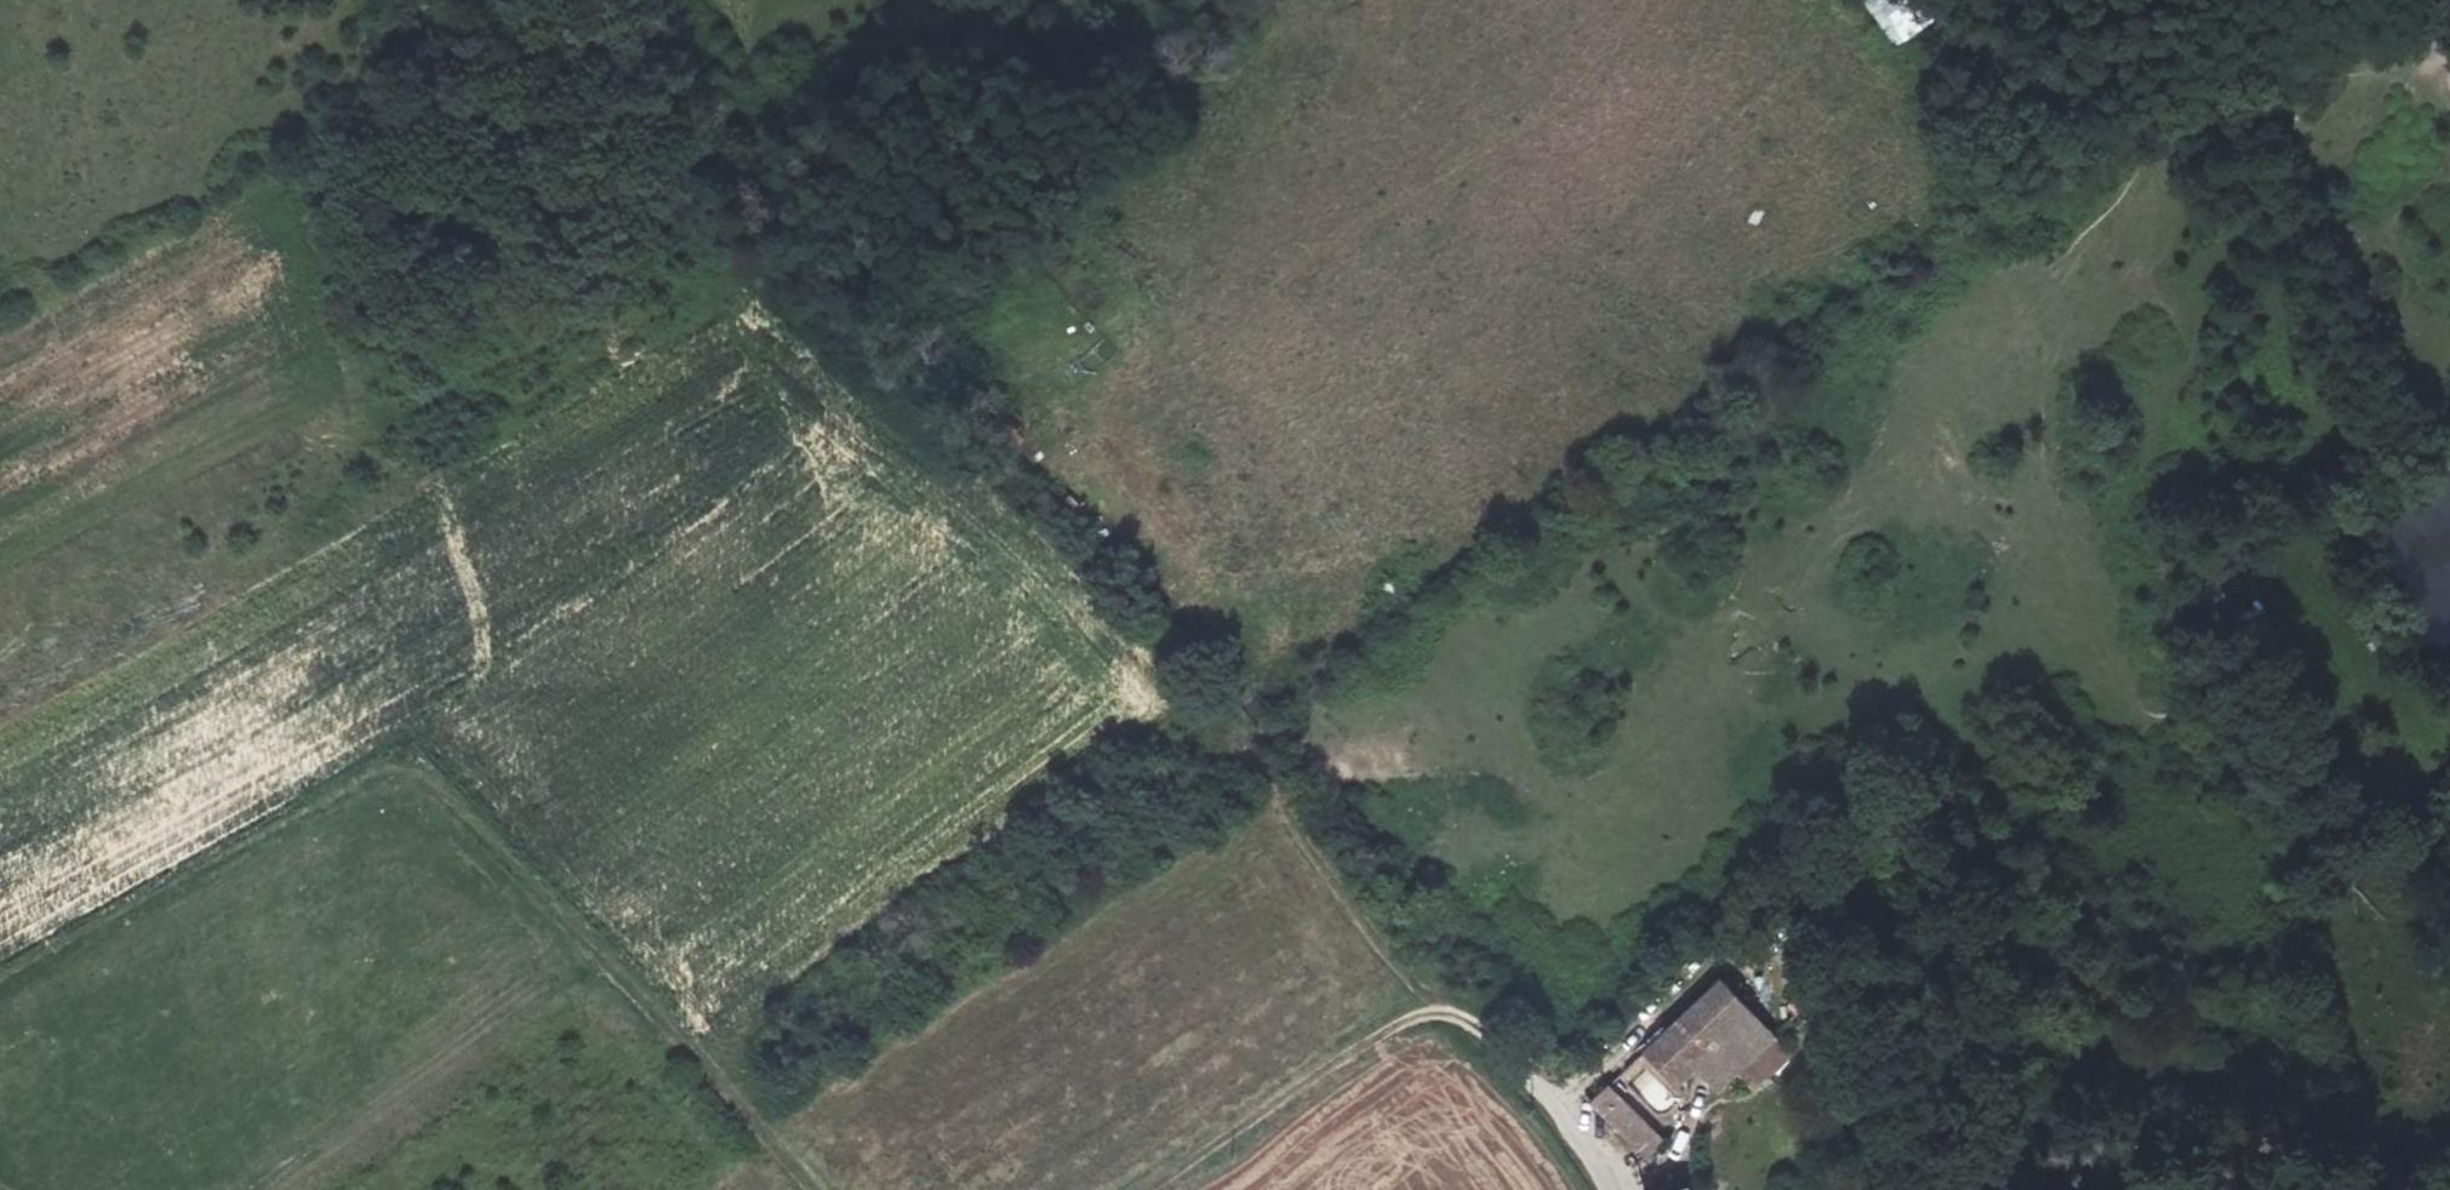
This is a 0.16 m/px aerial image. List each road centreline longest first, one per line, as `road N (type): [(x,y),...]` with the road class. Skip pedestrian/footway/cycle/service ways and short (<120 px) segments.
road 1 (track): [(0,993),(411,758),(817,1189)]
road 2 (track): [(1474,1019),(1434,1011),(1378,1037),(1151,1189)]
road 3 (track): [(1470,1017),(1372,927),(1267,784)]
road 4 (unclassified): [(1474,1019),(1607,1165),(1616,1189)]

